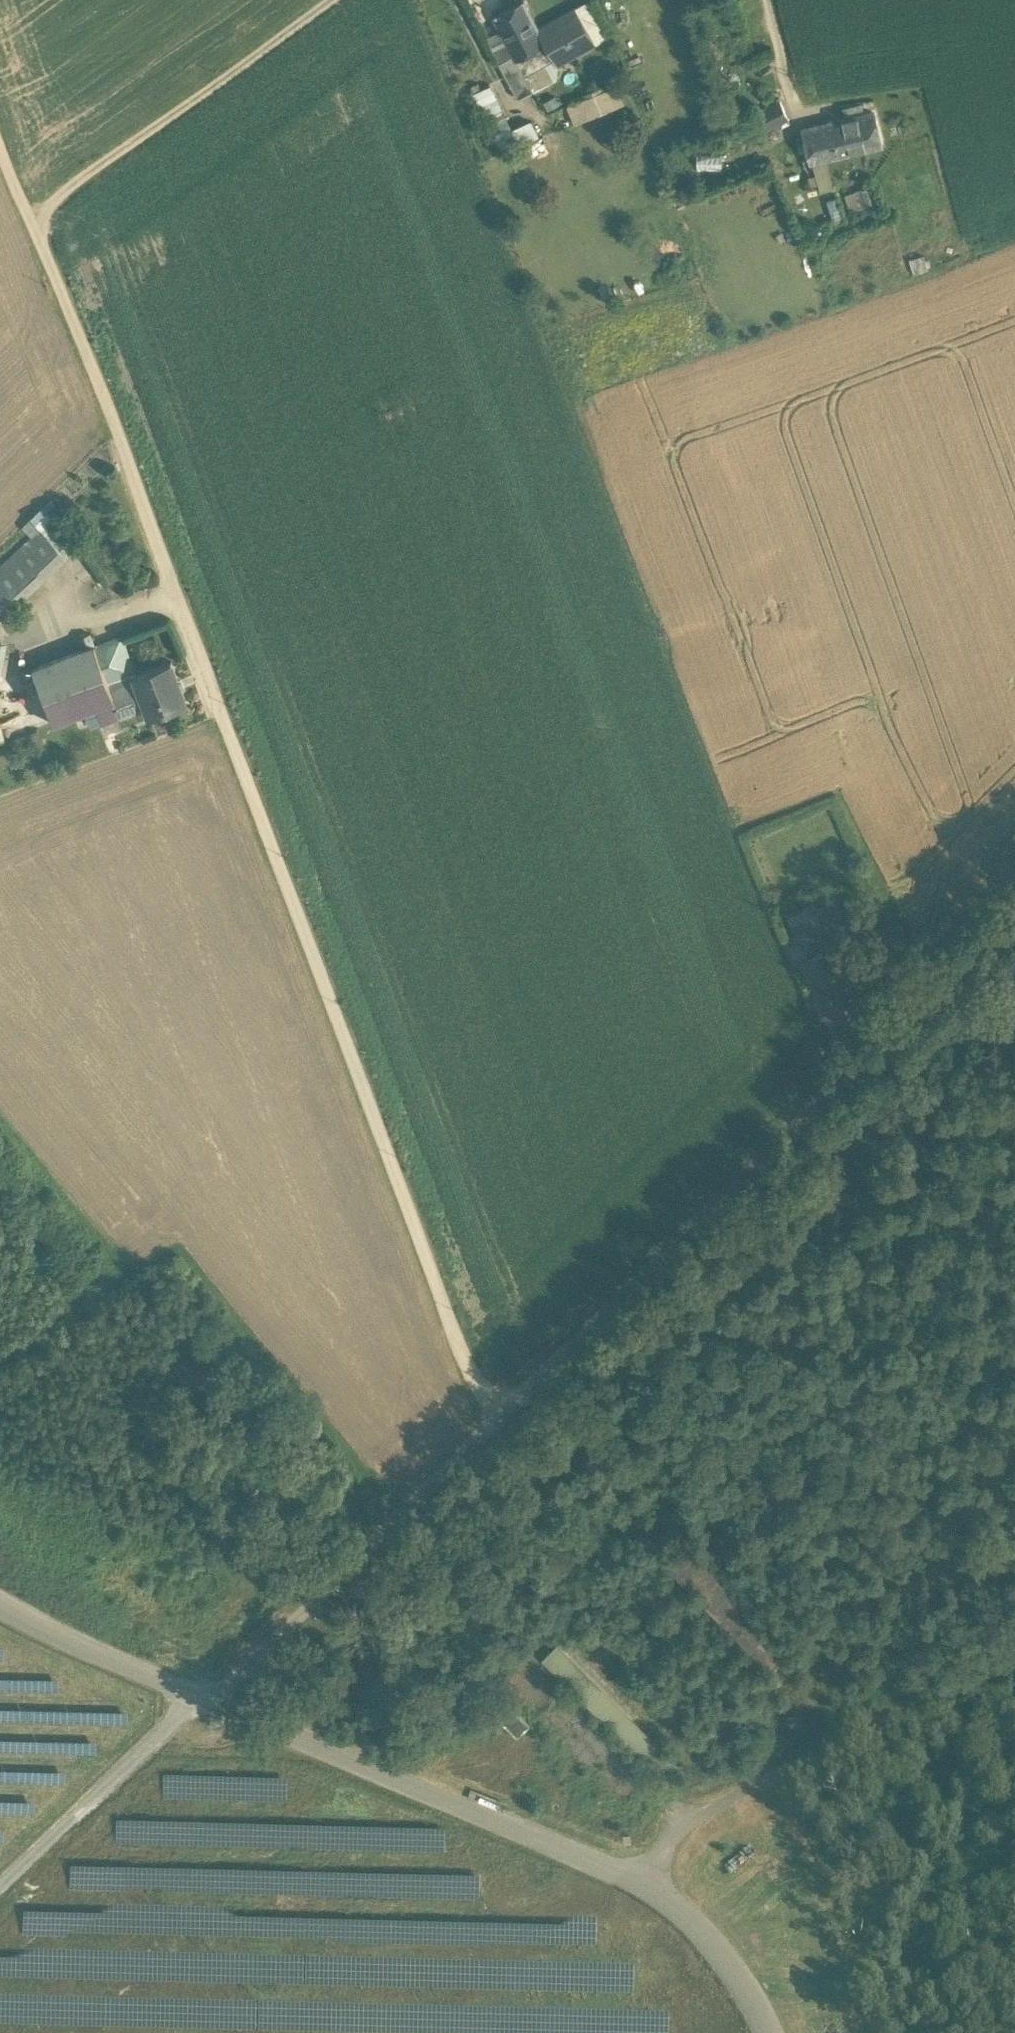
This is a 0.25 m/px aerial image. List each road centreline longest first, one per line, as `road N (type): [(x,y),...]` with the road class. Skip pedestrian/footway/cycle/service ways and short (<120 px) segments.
road 1 (track): [(0,124),(468,1365),(502,1409)]
road 2 (unclassified): [(1014,907),(313,1598)]
road 3 (unclassified): [(199,1698),(638,1876),(727,1953),(774,2032)]
road 4 (track): [(327,0),(78,179),(37,227)]
road 5 (unclassified): [(0,1601),(199,1698)]
road 6 (unclassified): [(199,1698),(313,1598)]

